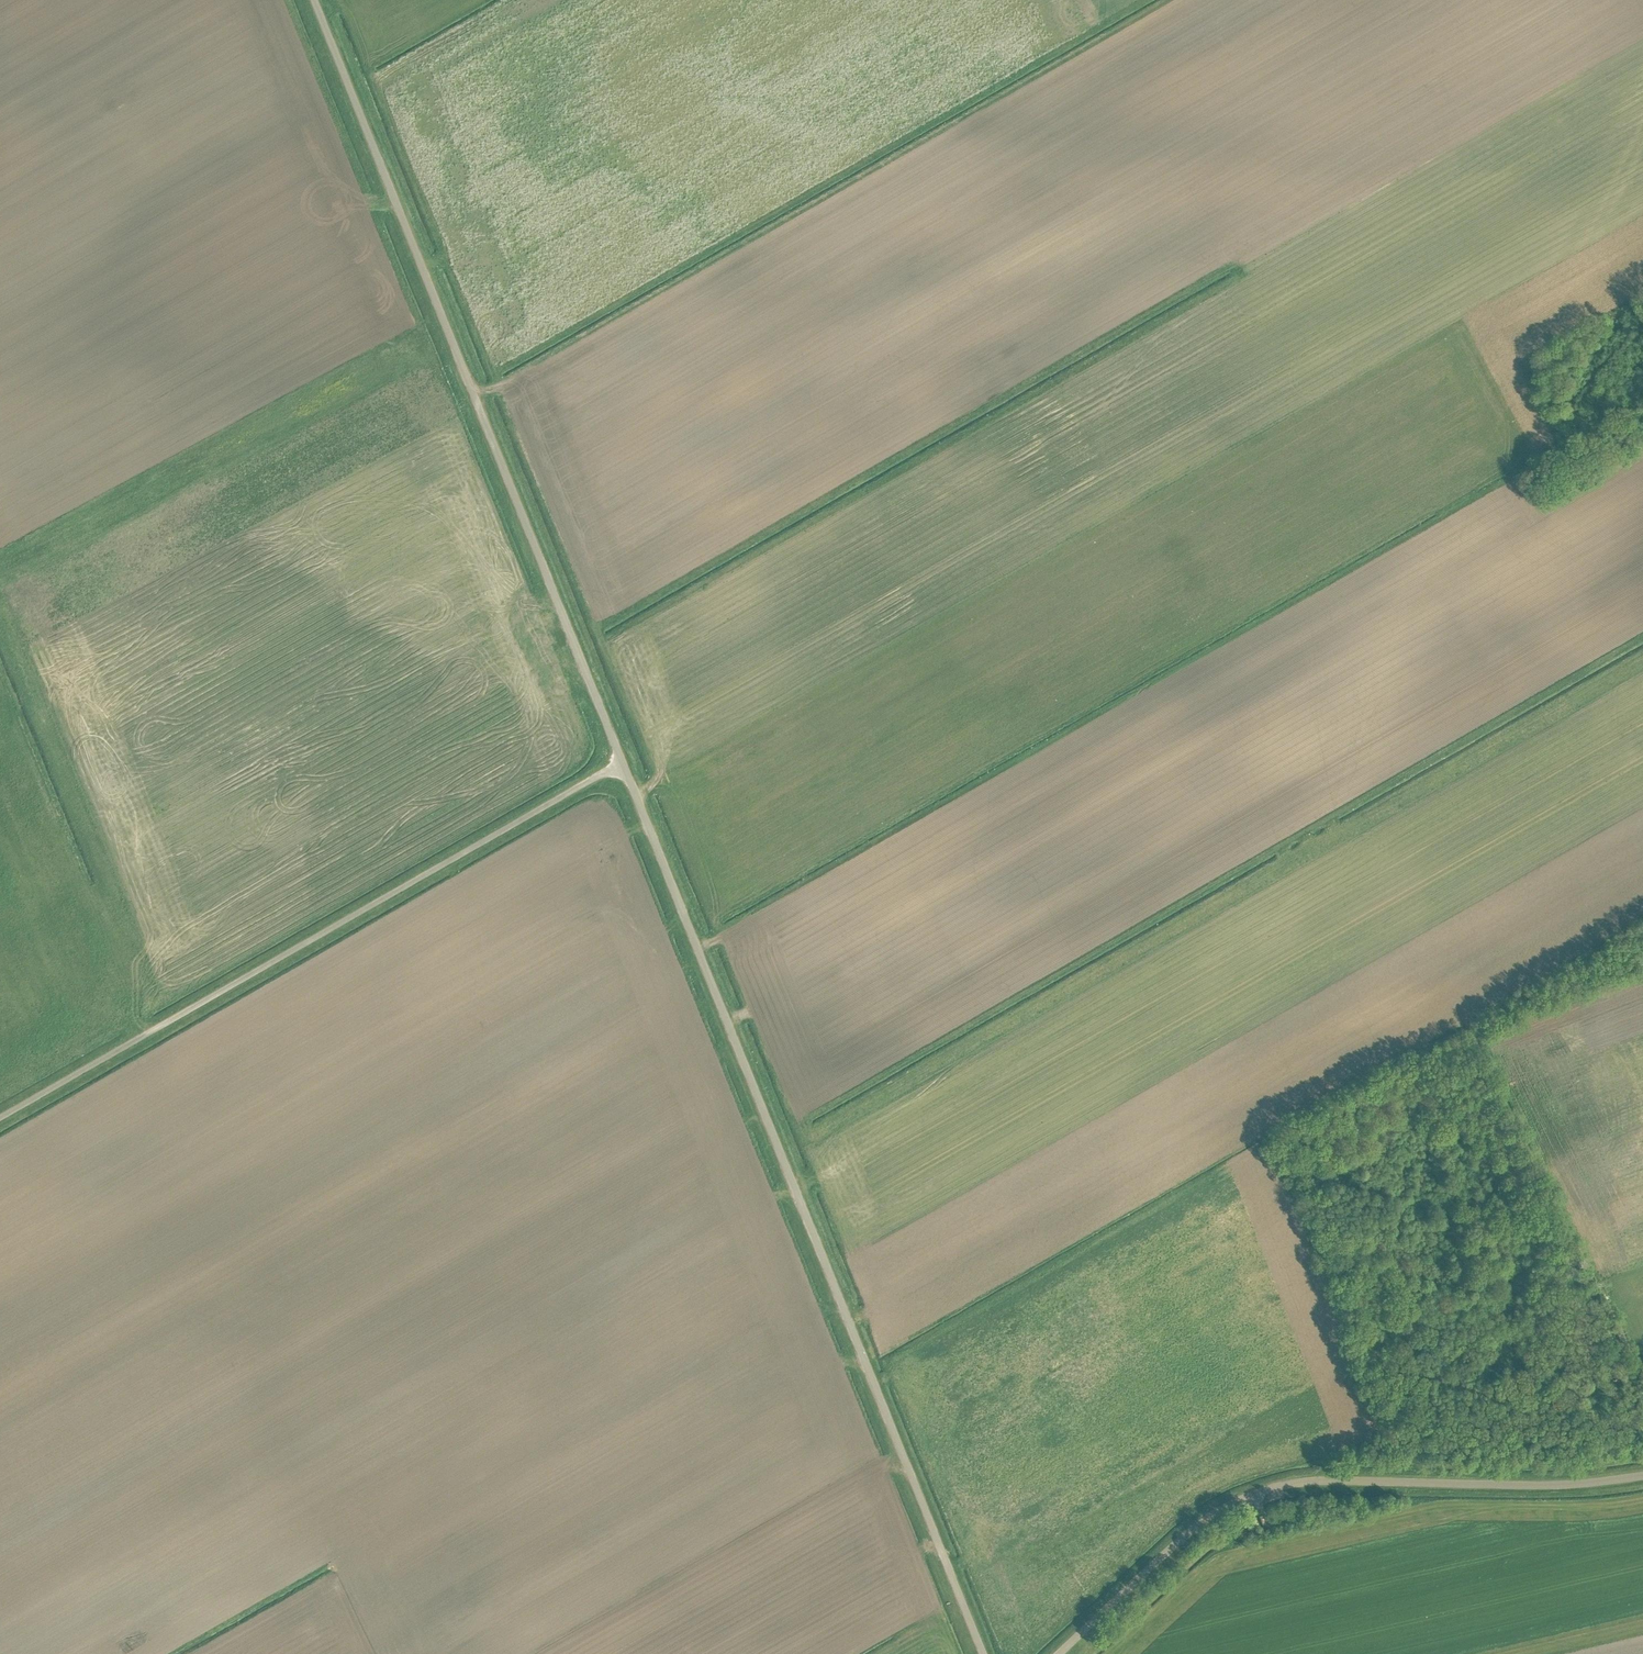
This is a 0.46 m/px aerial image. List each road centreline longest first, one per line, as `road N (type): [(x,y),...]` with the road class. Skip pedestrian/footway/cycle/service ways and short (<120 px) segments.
road 1 (unclassified): [(983,1653),(622,761)]
road 2 (unclassified): [(622,761),(314,0)]
road 3 (unclassified): [(0,1117),(622,761)]
road 4 (unclassified): [(1058,1653),(1197,1525),(1271,1487),(1319,1480),(1555,1485),(1642,1474)]

